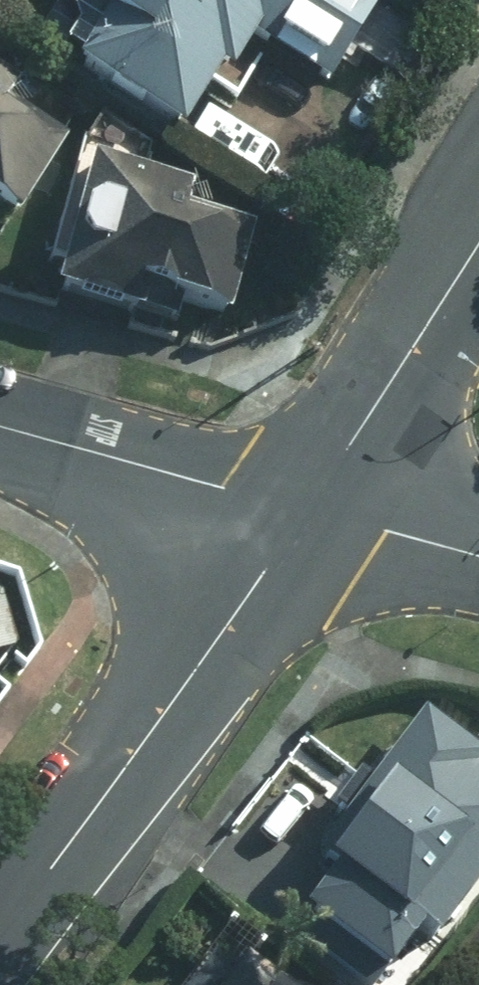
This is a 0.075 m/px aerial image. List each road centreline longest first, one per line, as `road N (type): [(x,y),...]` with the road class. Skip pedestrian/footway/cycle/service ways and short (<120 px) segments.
road 1 (tertiary): [(310,508),(0,931)]
road 2 (tertiary): [(0,424),(310,508)]
road 3 (tertiary): [(478,241),(310,508)]
road 4 (residential): [(310,508),(478,556)]

